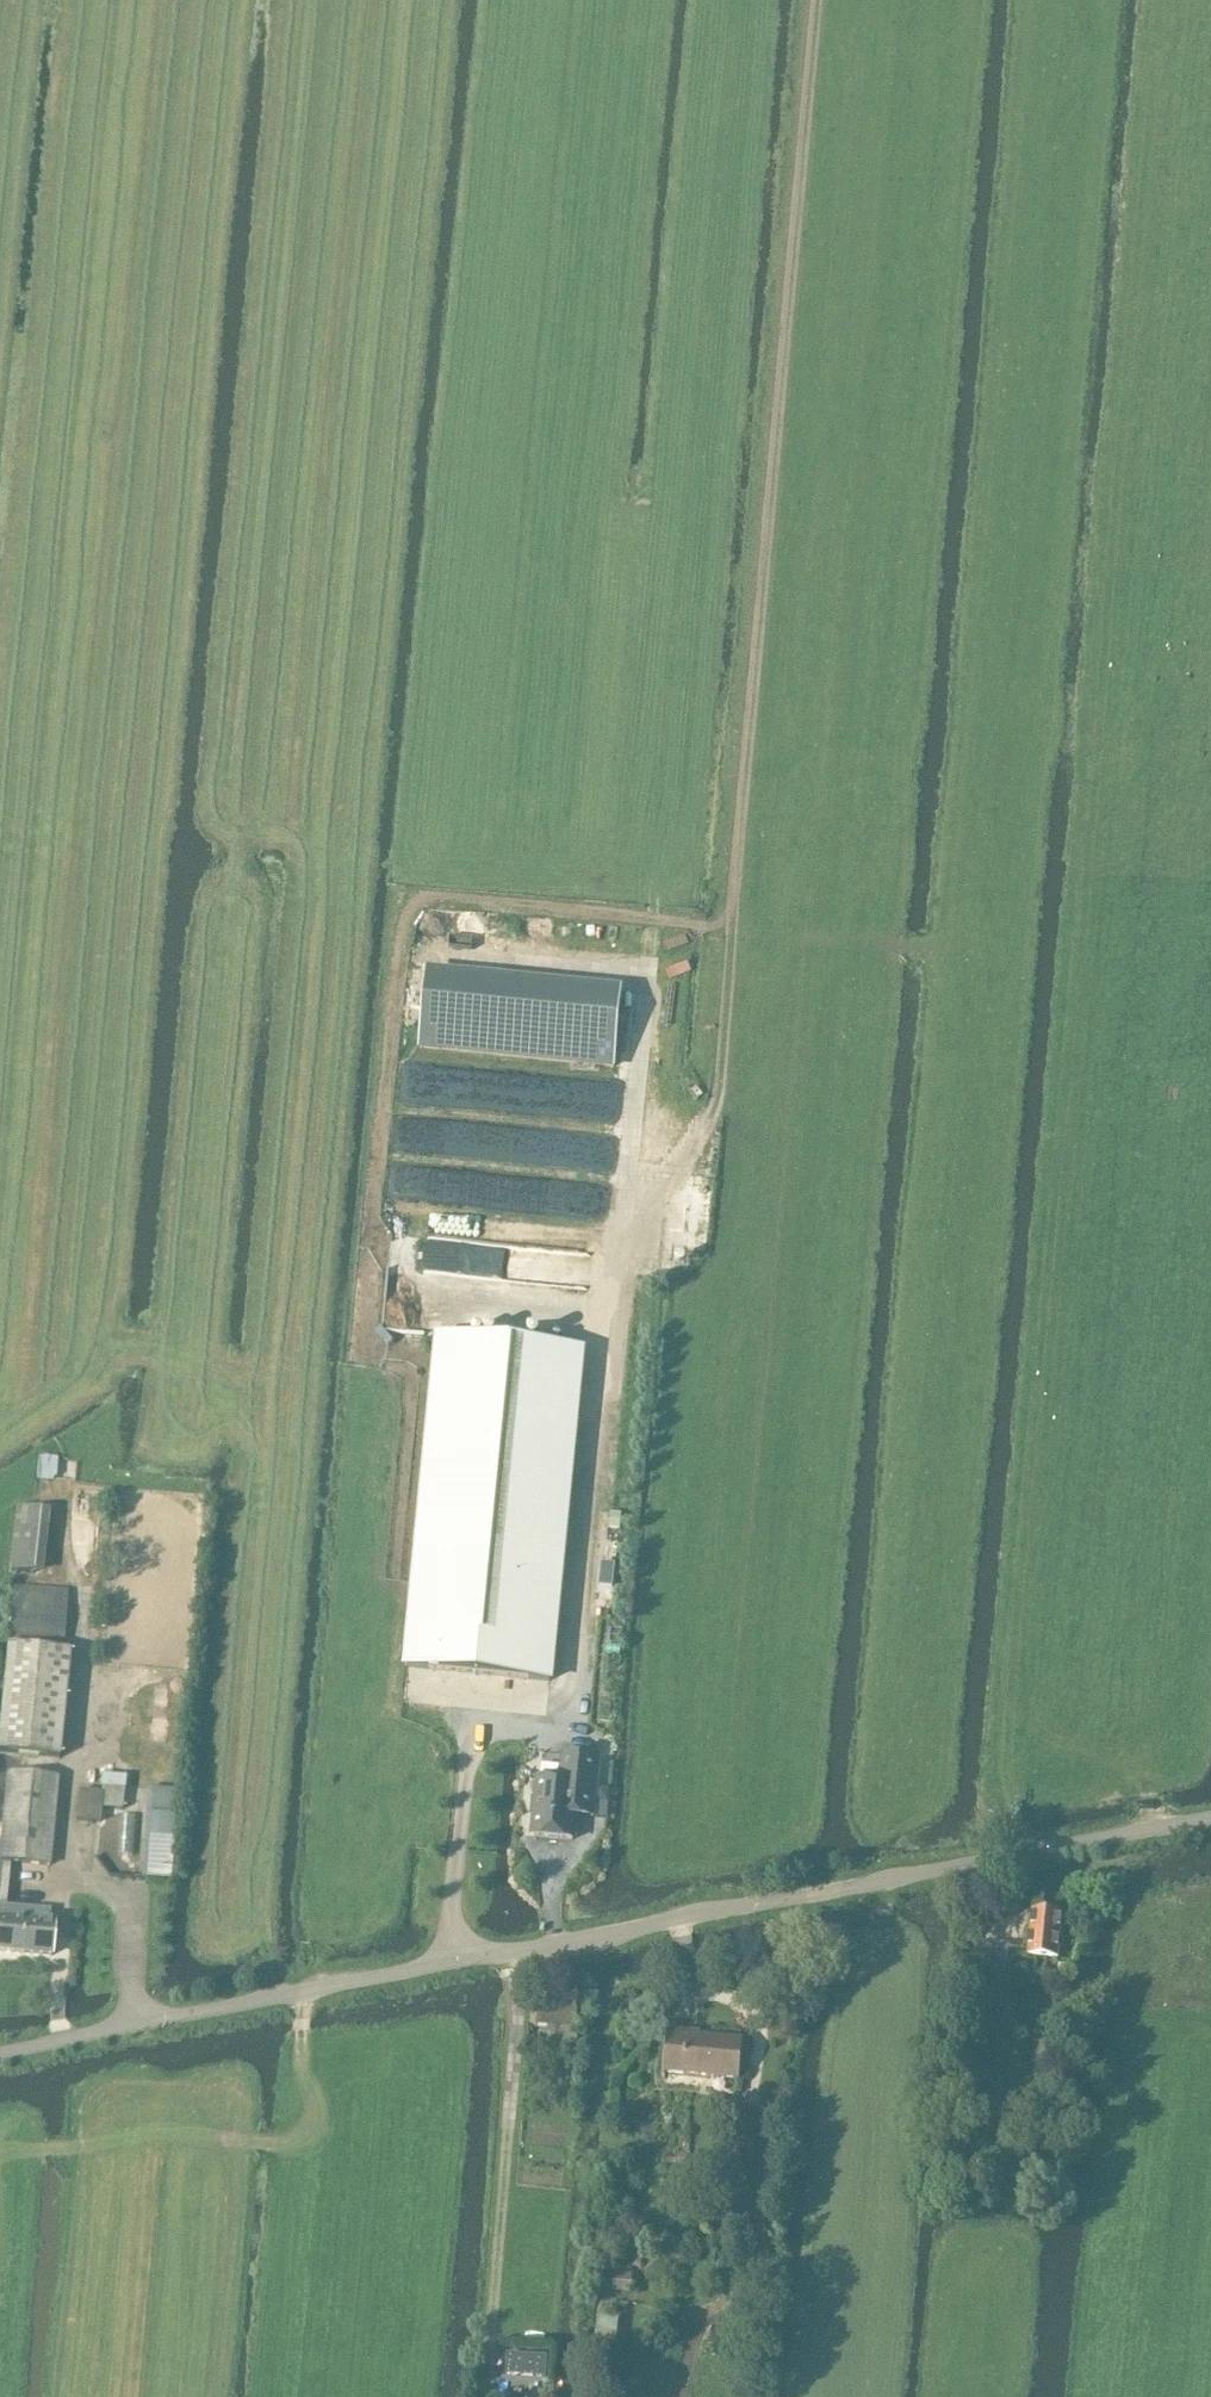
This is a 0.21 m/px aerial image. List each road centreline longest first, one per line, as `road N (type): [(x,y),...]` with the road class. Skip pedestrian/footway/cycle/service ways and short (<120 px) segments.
road 1 (unclassified): [(0,2051),(1210,1821)]
road 2 (track): [(815,0),(726,1021),(701,1158),(644,1187)]

